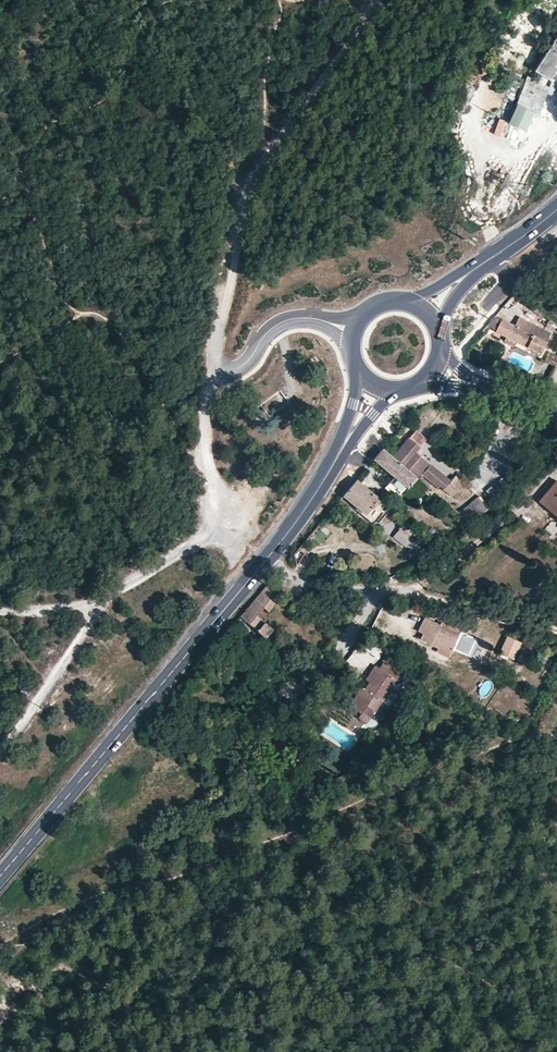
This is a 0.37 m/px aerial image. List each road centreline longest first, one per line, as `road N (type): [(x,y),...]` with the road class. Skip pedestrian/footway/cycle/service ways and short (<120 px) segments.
road 1 (track): [(218,377),(241,204),(262,158),(375,0)]
road 2 (primary): [(0,876),(267,561)]
road 3 (track): [(556,734),(470,752),(227,855)]
road 4 (unclassified): [(267,561),(299,577),(493,609),(556,629)]
road 5 (unclassified): [(100,597),(215,534),(210,447),(218,377)]
road 6 (track): [(227,855),(49,934),(0,941)]
road 7 (unclassified): [(0,749),(100,597)]
road 8 (primary): [(267,561),(353,428)]
road 9 (tertiary): [(218,377),(250,360),(283,322),(319,321)]

